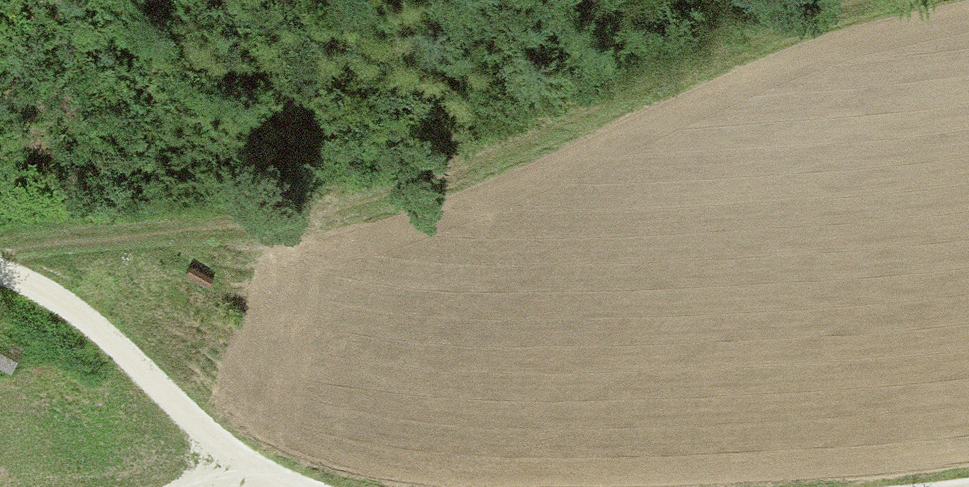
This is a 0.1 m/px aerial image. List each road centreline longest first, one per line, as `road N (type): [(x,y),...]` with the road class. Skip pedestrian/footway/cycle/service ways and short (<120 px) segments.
road 1 (track): [(862,0),(629,81),(415,183),(0,252)]
road 2 (track): [(0,279),(43,299),(140,374),(231,463),(279,486)]

